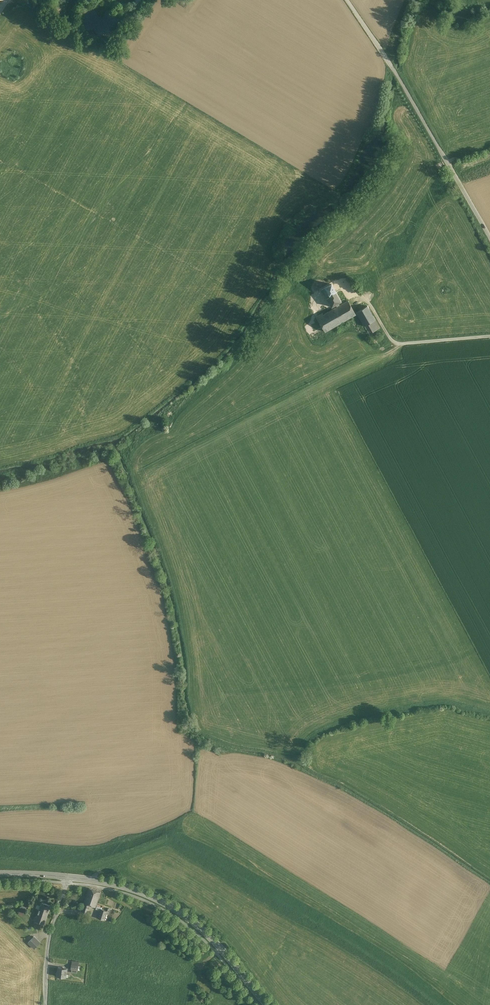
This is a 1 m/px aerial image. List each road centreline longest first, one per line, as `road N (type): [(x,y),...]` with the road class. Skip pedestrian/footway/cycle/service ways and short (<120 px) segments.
road 1 (unclassified): [(489,239),(347,0)]
road 2 (tertiary): [(67,875),(150,893),(183,912),(271,1004)]
road 3 (unclassified): [(67,875),(49,943),(47,1004)]

